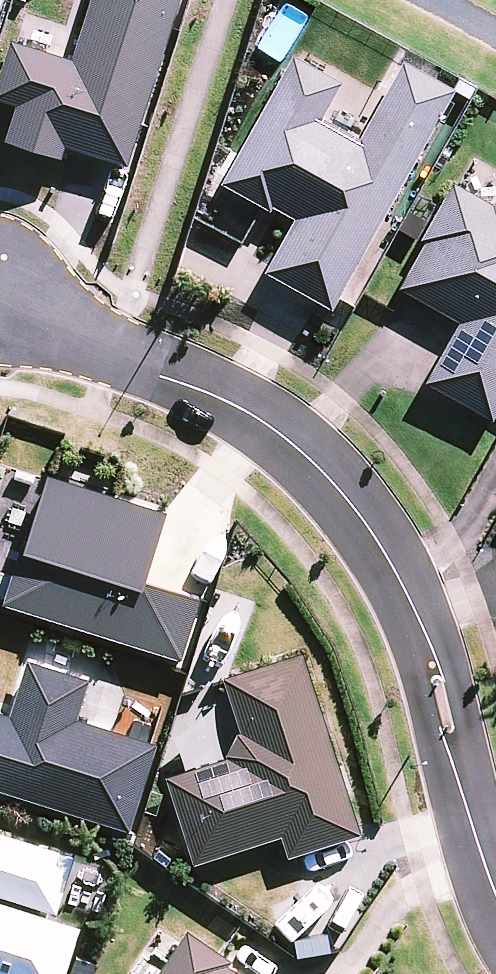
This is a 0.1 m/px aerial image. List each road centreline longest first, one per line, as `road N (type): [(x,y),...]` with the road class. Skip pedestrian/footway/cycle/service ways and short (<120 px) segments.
road 1 (residential): [(0,292),(245,413),(301,451),(365,523),(408,598),(469,832),(495,903)]

